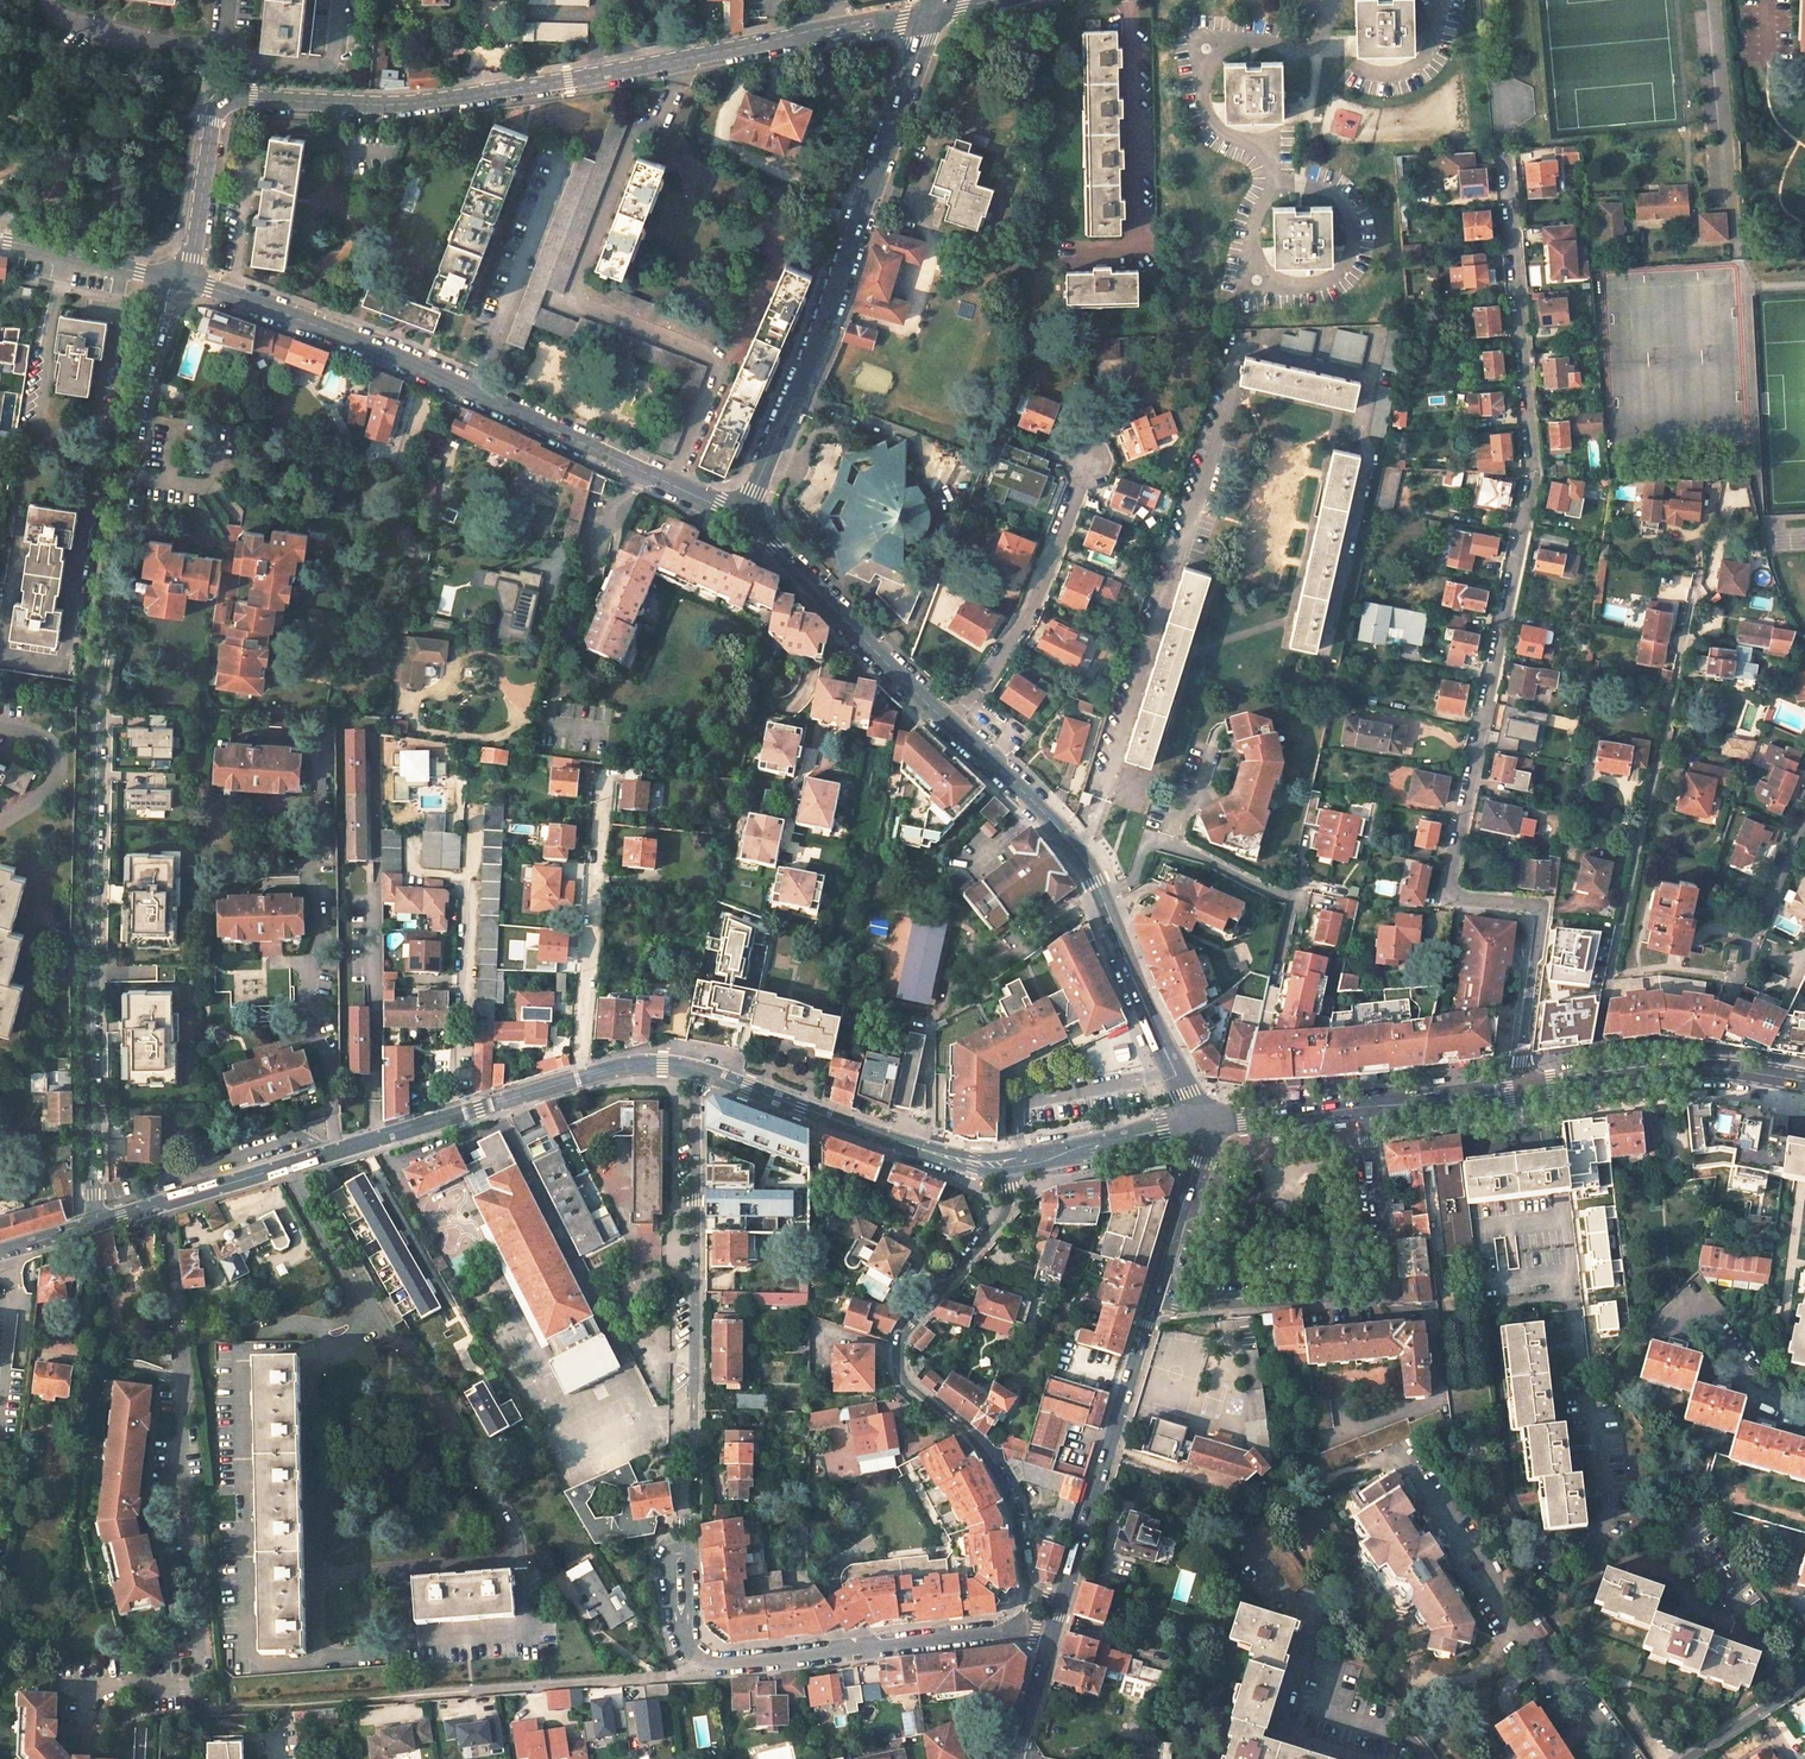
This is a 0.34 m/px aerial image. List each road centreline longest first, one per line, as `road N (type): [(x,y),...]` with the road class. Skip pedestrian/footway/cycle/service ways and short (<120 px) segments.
road 1 (residential): [(1526,1091),(1522,1041),(1543,913),(1450,891),(1534,478),(1504,152)]
road 2 (residential): [(165,278),(142,374),(94,697),(90,1173),(98,1223)]
road 3 (unclassified): [(933,11),(408,103),(231,99),(212,122),(186,282)]
road 4 (secondary): [(703,1072),(663,1063),(611,1069),(98,1223)]
road 5 (residential): [(186,282),(366,342),(743,517)]
road 6 (tertiary): [(933,11),(820,339),(743,517)]
road 7 (unclassified): [(1007,1164),(1003,1217),(912,1324),(899,1355),(910,1387),(966,1432),(997,1476),(1028,1590)]
road 8 (residential): [(703,1072),(694,1469),(683,1487),(687,1552)]
road 9 (tertiary): [(950,722),(1085,862),(1199,1127)]
road 10 (unclassified): [(1367,1107),(1386,1248),(1381,1291),(1195,1307),(1156,1295)]
road 11 (residential): [(1023,1631),(702,1664)]
road 12 (secondary): [(1062,1600),(1156,1295)]
road 13 (secondary): [(1007,1164),(924,1150),(703,1072)]
road 14 (residential): [(950,722),(1033,603),(1086,461)]
road 15 (tertiary): [(743,517),(950,722)]
road 16 (secondary): [(1804,1081),(1709,1068),(1526,1091)]
road 17 (secondary): [(1199,1127),(1007,1164)]
road 18 (secondary): [(1156,1295),(1201,1157),(1199,1127)]
road 19 (residential): [(0,240),(165,278)]
road 20 (secondary): [(1367,1107),(1199,1127)]
road 21 (secondary): [(1526,1091),(1367,1107)]
road 22 (unclassified): [(1804,1682),(1686,1758)]
road 23 (secondary): [(1012,1758),(1051,1637)]

